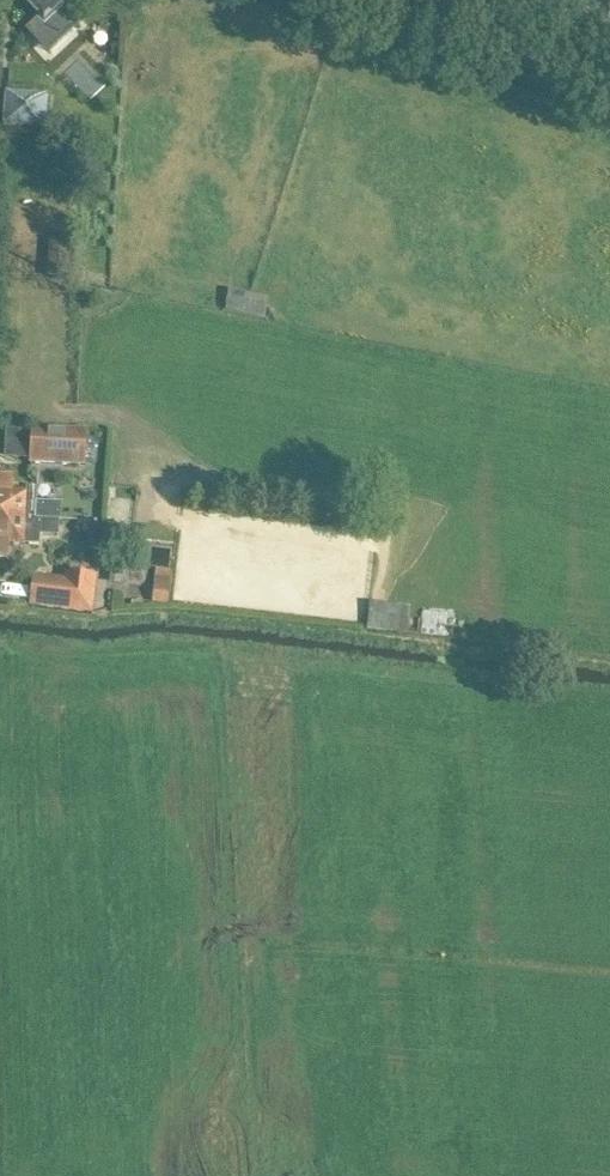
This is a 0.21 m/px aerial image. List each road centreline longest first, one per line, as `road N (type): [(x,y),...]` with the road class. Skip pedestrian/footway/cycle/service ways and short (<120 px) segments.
road 1 (unclassified): [(272,0),(609,109)]

